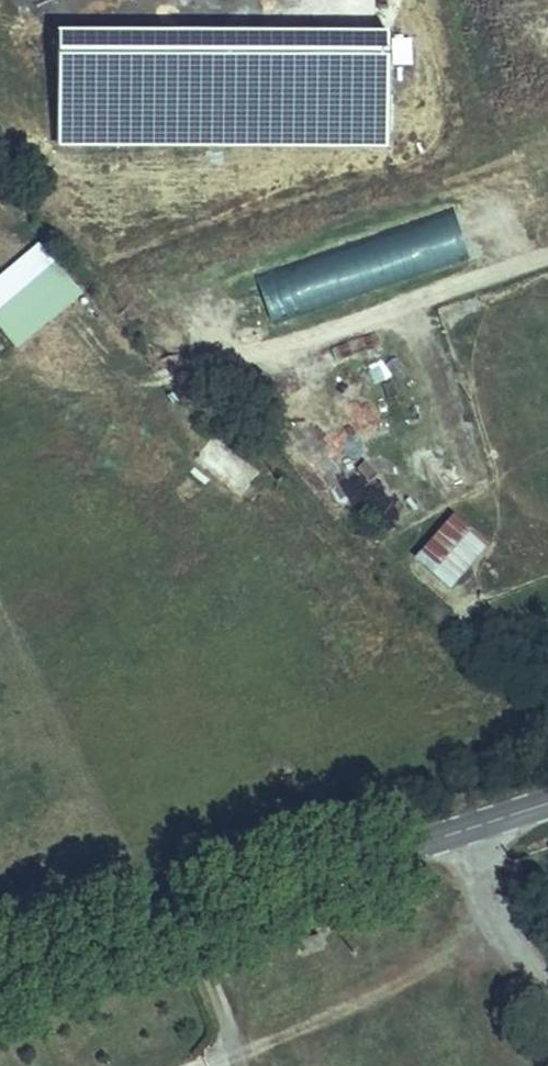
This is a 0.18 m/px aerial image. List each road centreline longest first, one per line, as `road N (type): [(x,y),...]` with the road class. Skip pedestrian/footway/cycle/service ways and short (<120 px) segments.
road 1 (secondary): [(547,804),(0,976)]
road 2 (track): [(183,918),(232,1065)]

